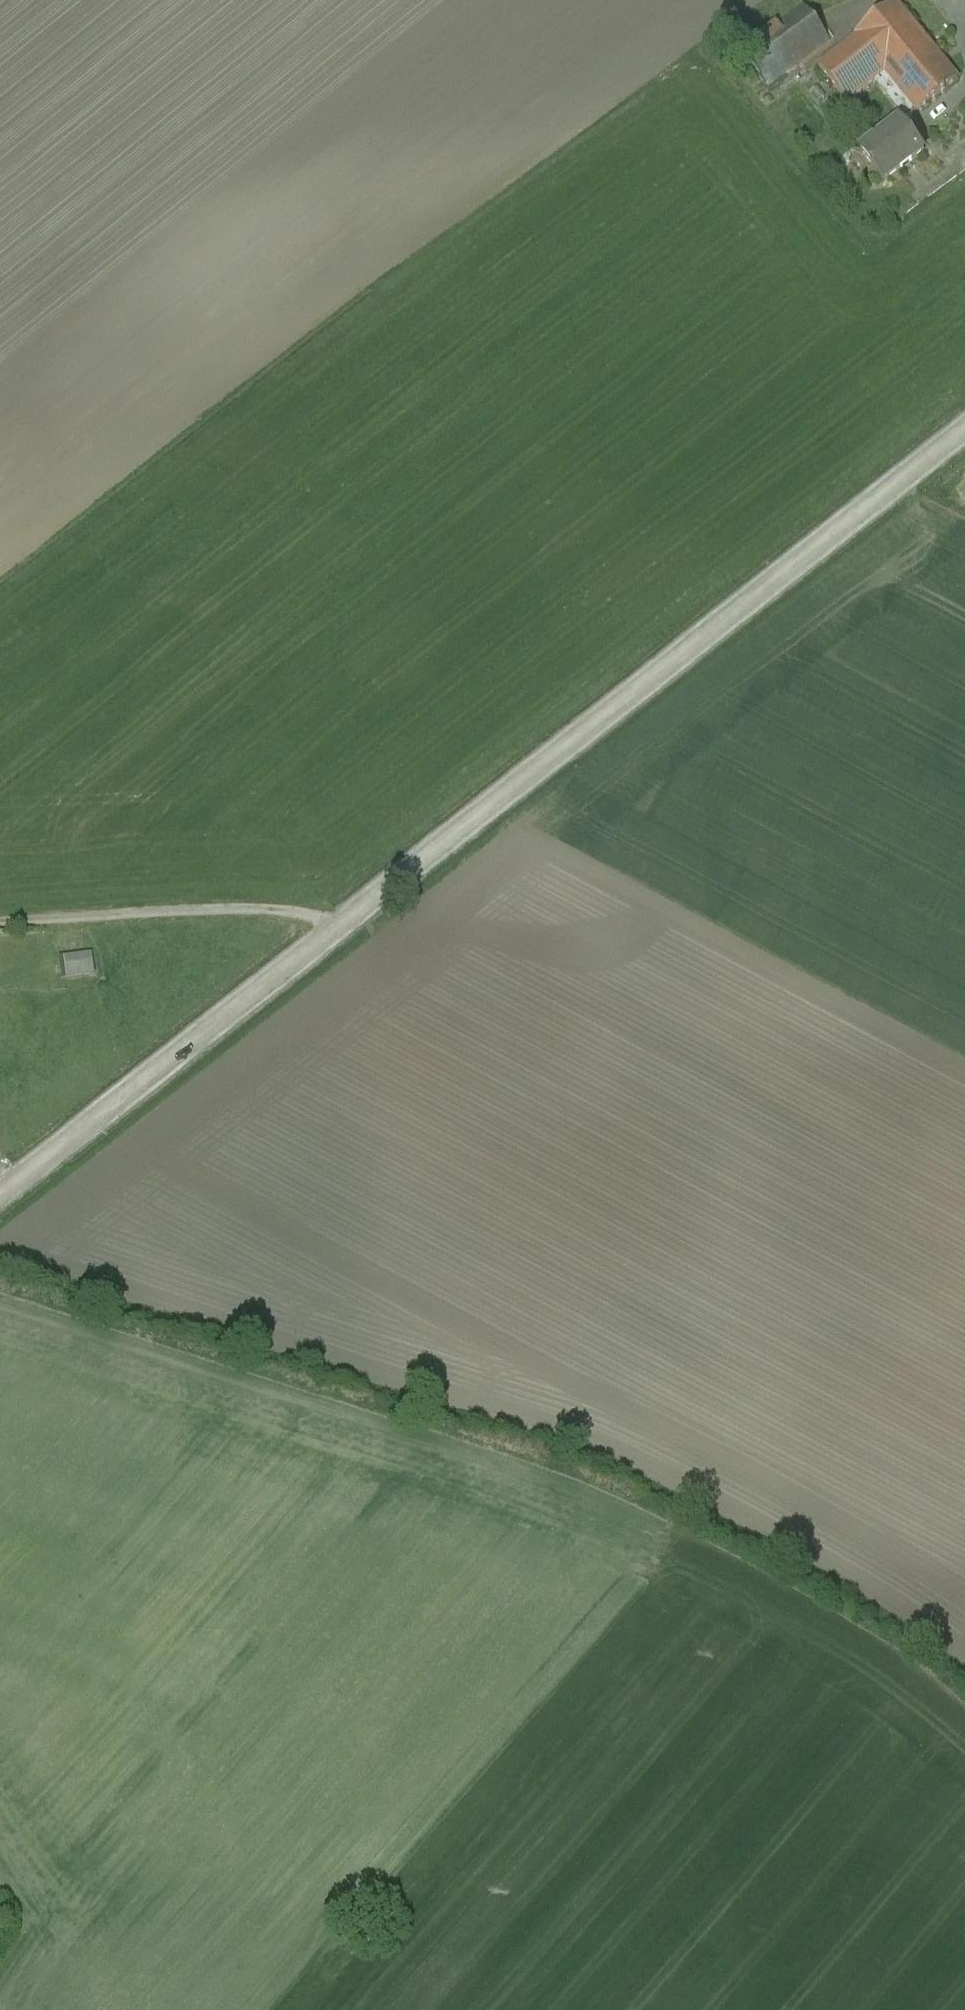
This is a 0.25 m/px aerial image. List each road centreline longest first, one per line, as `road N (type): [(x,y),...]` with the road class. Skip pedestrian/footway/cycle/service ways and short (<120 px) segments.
road 1 (secondary): [(0,1196),(964,429)]
road 2 (track): [(341,924),(239,909),(0,922)]

